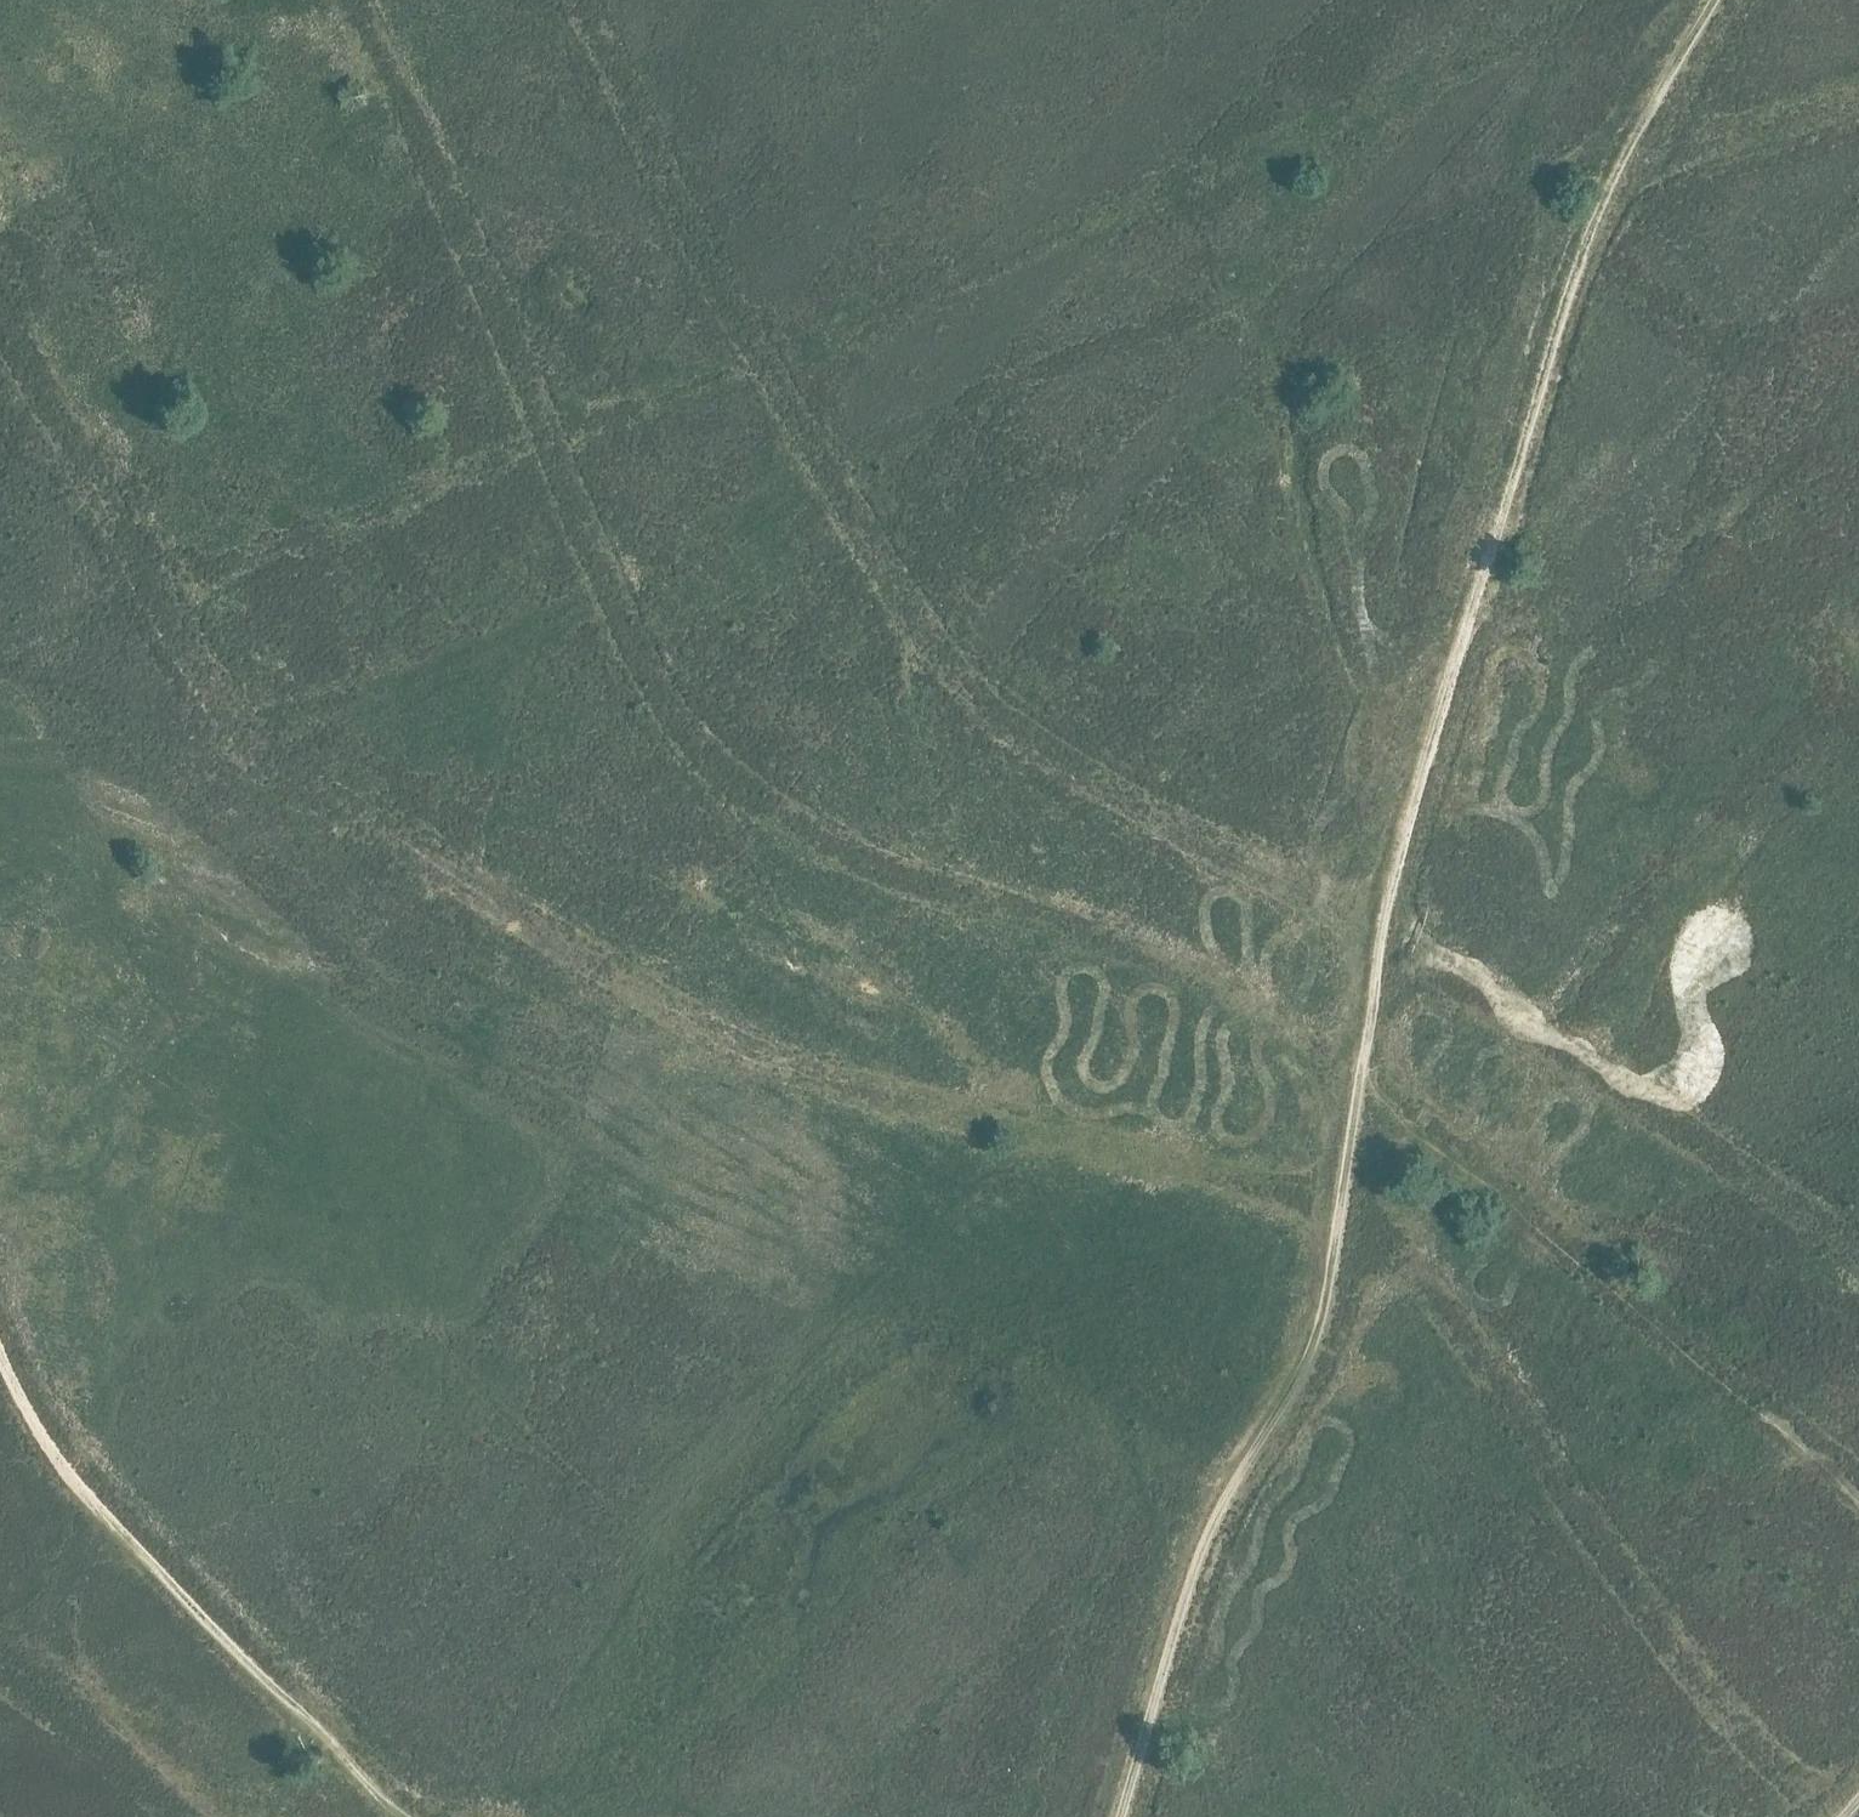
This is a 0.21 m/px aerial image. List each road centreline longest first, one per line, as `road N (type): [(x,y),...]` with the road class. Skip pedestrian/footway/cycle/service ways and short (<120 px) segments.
road 1 (track): [(1122,1816),(1209,1537),(1296,1384),(1326,1308),(1397,854),(1567,275),(1714,0)]
road 2 (track): [(403,1816),(91,1499),(42,1435),(0,1354)]

